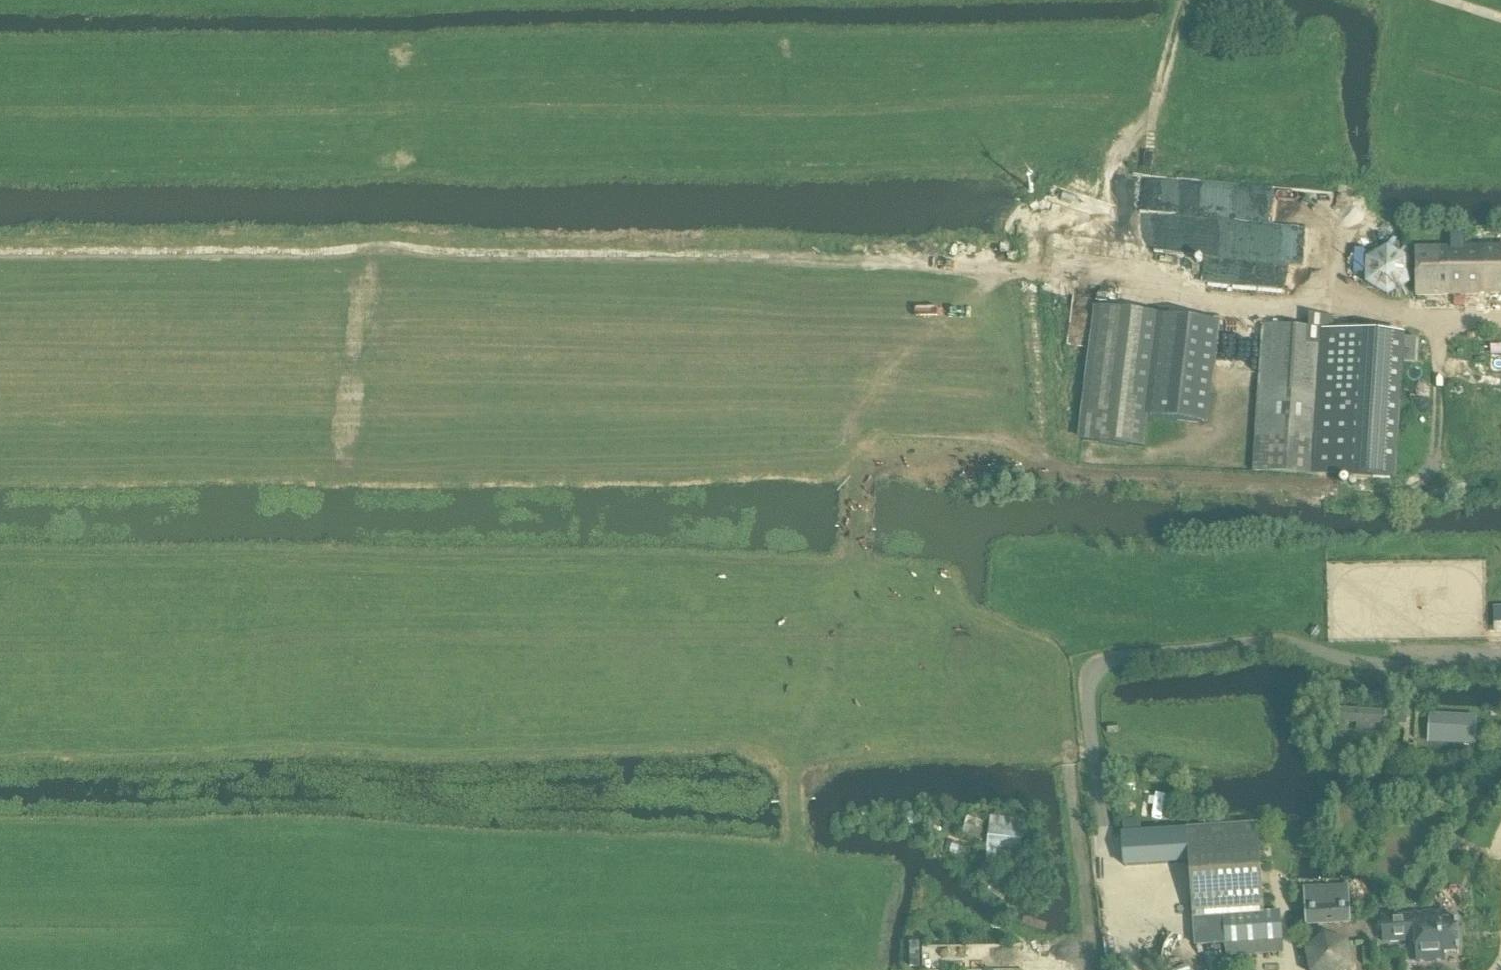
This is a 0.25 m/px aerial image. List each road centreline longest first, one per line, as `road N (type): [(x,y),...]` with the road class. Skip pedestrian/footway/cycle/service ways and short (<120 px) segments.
road 1 (track): [(1153,289),(975,261),(394,247),(0,252)]
road 2 (track): [(1142,287),(1163,74),(1187,0)]

